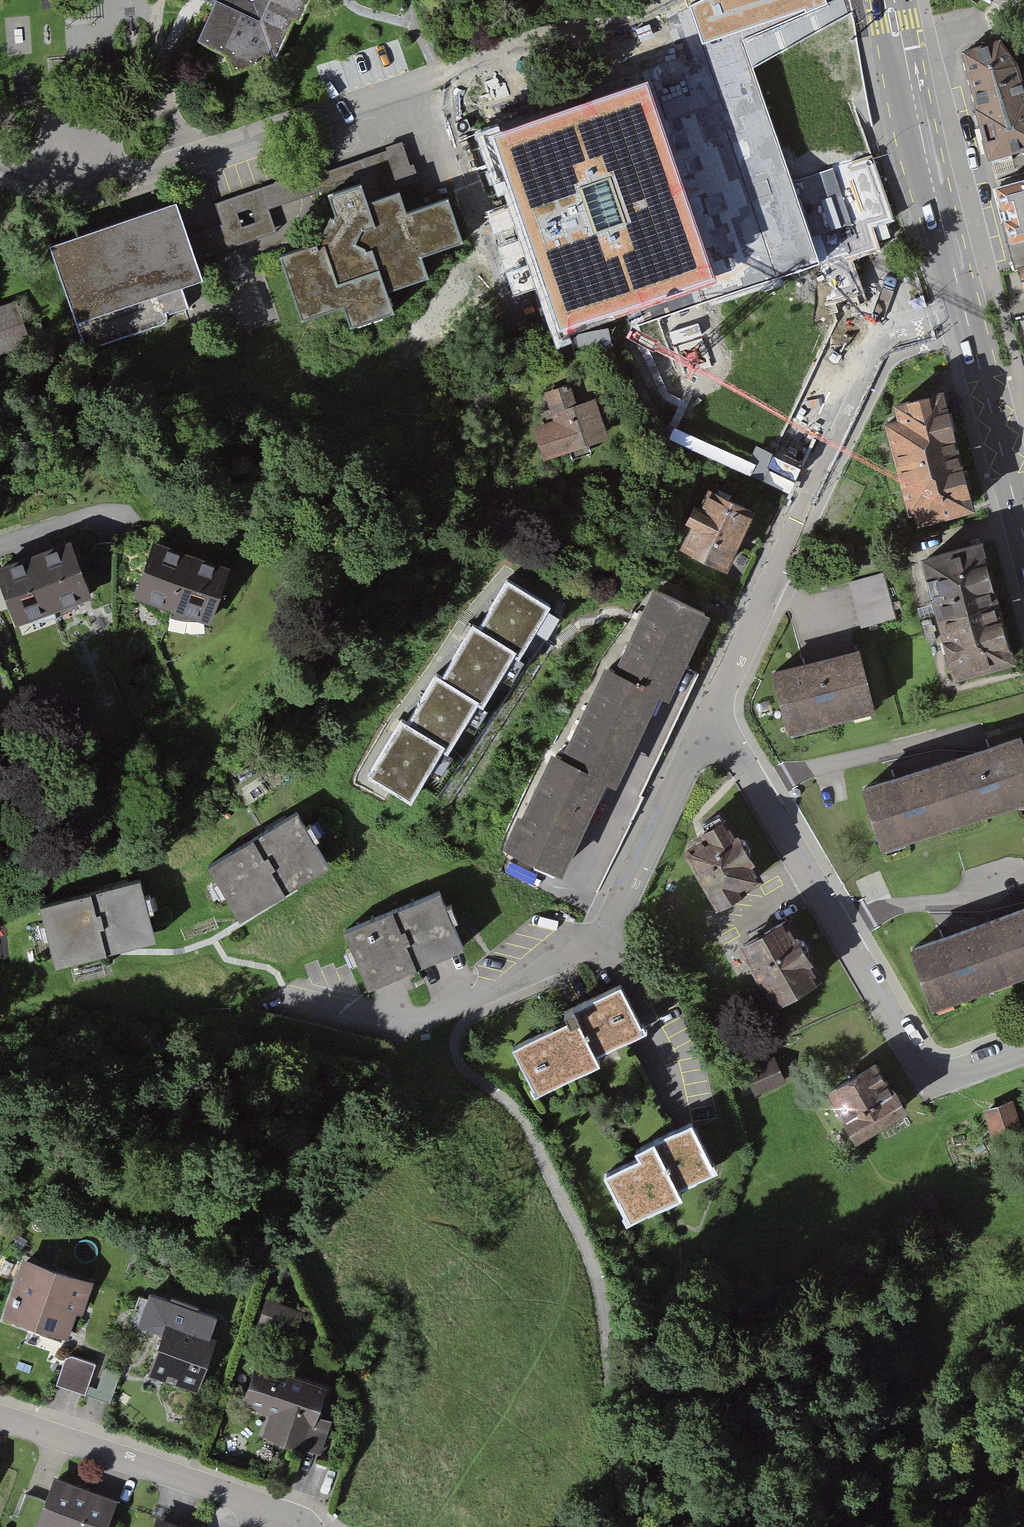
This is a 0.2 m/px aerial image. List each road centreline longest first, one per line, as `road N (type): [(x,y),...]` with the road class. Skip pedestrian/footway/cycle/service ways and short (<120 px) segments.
road 1 (residential): [(704,725),(726,736),(911,1057),(960,1071),(1023,1048)]
road 2 (residential): [(966,317),(896,335),(874,353),(704,725)]
road 3 (residential): [(607,932),(570,958),(420,1025),(289,1001)]
road 4 (secondary): [(888,0),(966,317)]
road 5 (residential): [(268,1526),(235,1495),(0,1416)]
road 6 (secondary): [(966,317),(1023,539)]
road 7 (residential): [(704,725),(607,932)]
road 8 (residential): [(679,1114),(653,1025),(607,932)]

